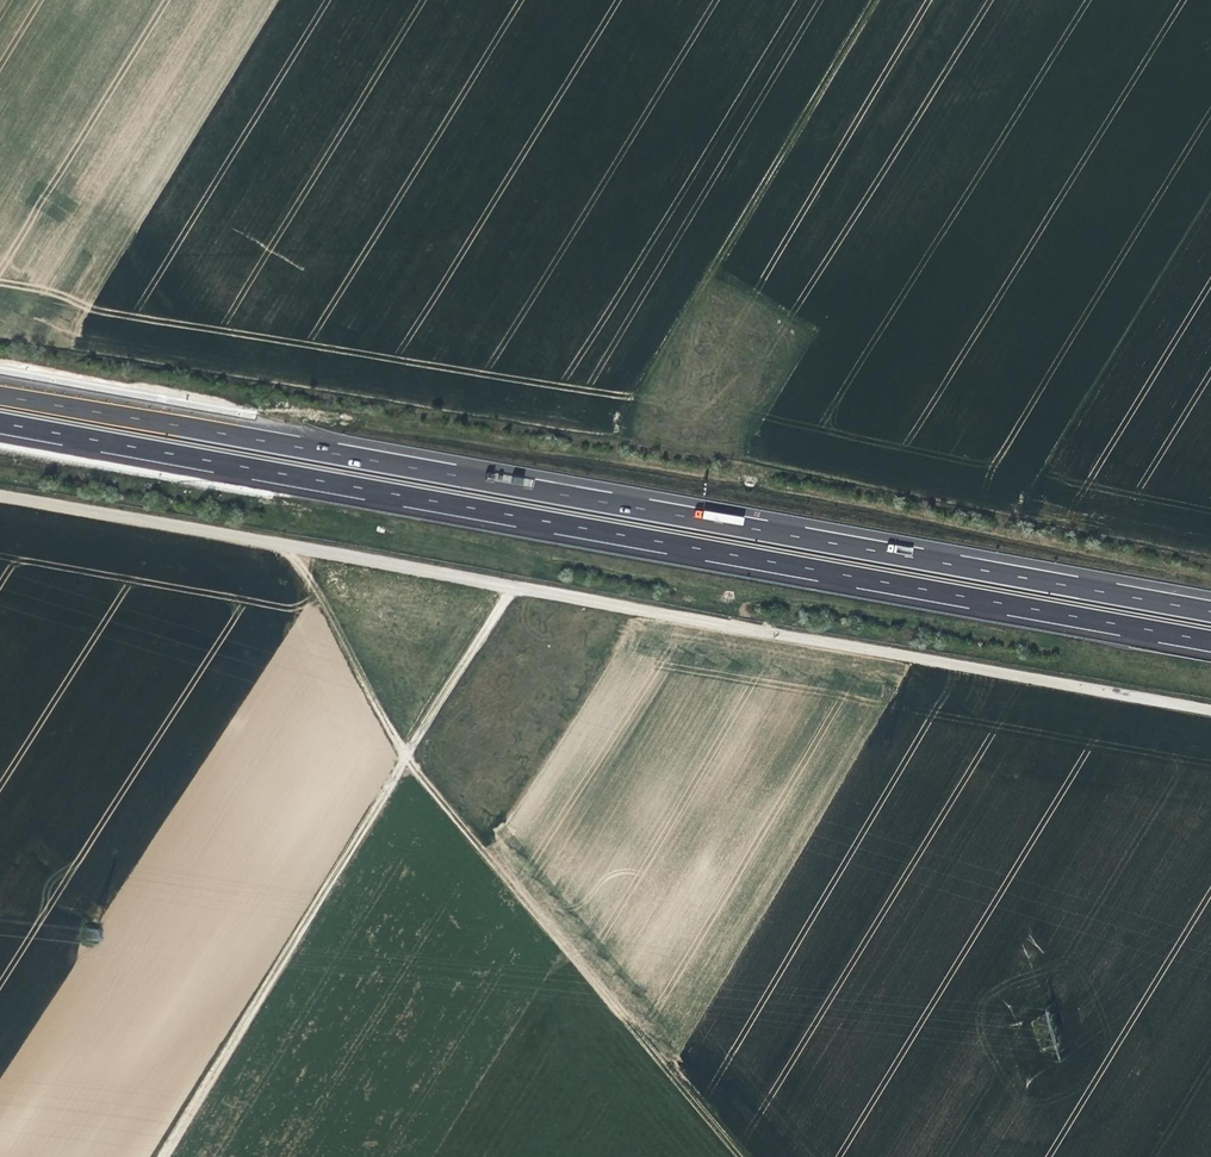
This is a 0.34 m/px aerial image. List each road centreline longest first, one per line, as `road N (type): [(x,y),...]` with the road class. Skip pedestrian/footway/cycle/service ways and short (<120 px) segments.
road 1 (track): [(1210,713),(0,494)]
road 2 (motorway): [(1210,611),(0,393)]
road 3 (motorway): [(0,423),(1210,641)]
road 4 (track): [(288,545),(371,712),(738,1156)]
road 5 (track): [(515,588),(157,1156)]
road 6 (track): [(623,401),(868,0)]
road 7 (track): [(182,326),(137,258),(0,151)]

